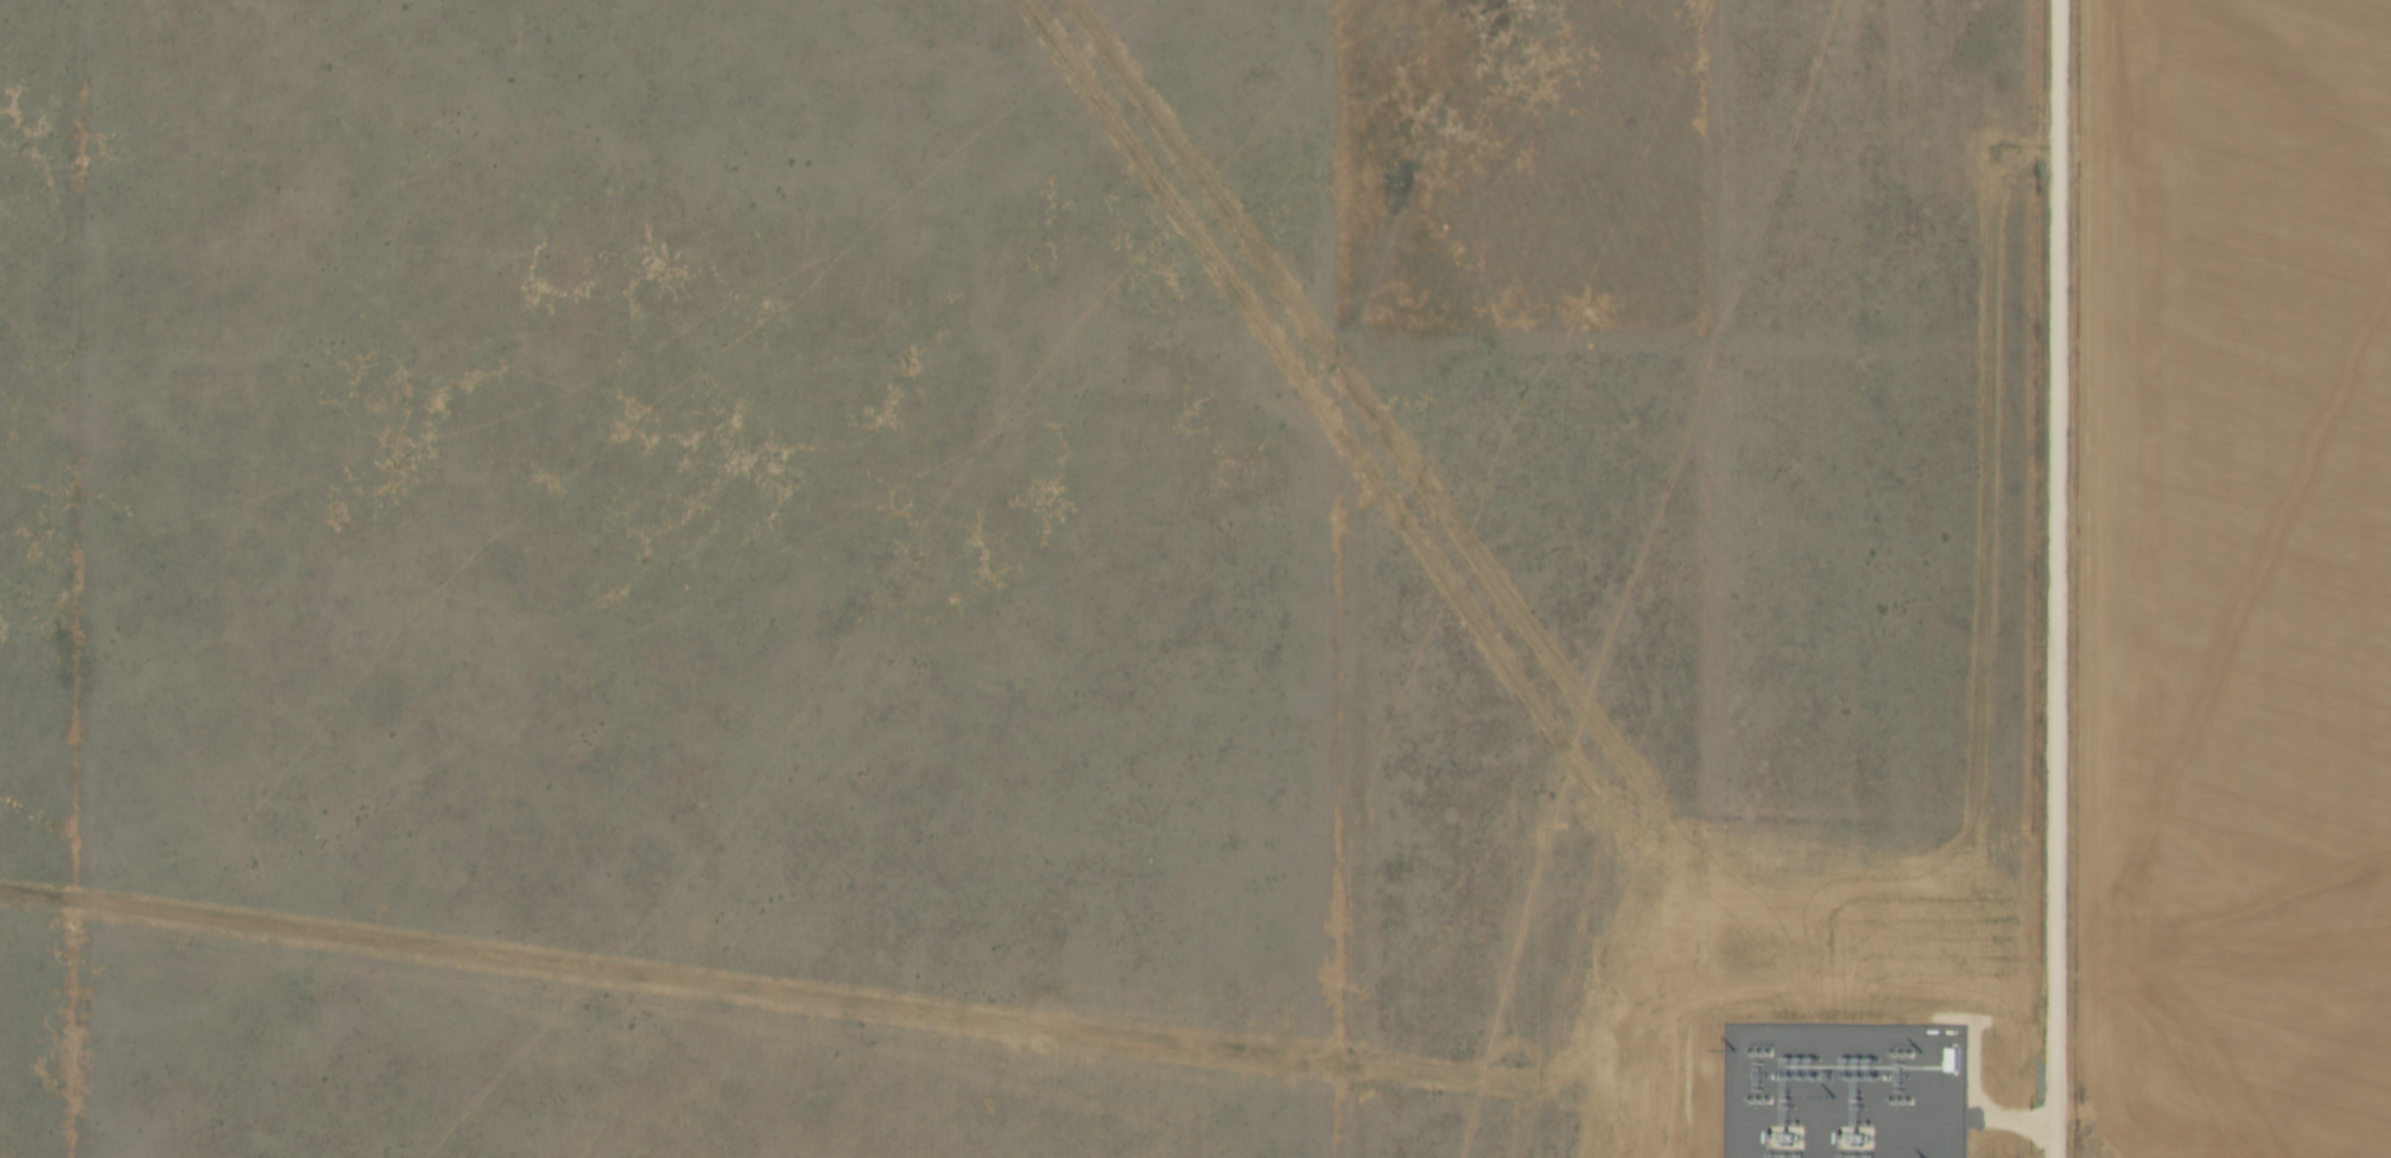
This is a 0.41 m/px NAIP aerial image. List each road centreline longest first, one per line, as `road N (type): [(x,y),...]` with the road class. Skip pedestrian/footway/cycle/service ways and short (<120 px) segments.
road 1 (residential): [(2055,1157),(2059,0)]

